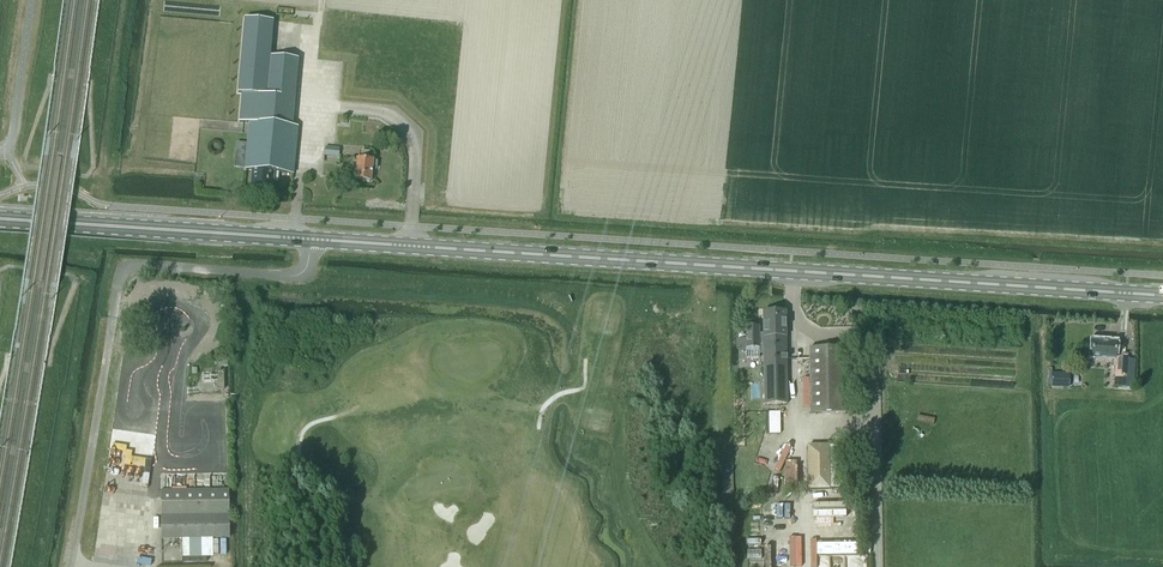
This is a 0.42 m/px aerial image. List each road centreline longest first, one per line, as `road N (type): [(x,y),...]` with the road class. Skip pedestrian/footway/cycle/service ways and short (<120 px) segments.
road 1 (primary): [(0,219),(1162,295)]
road 2 (track): [(305,130),(321,0)]

